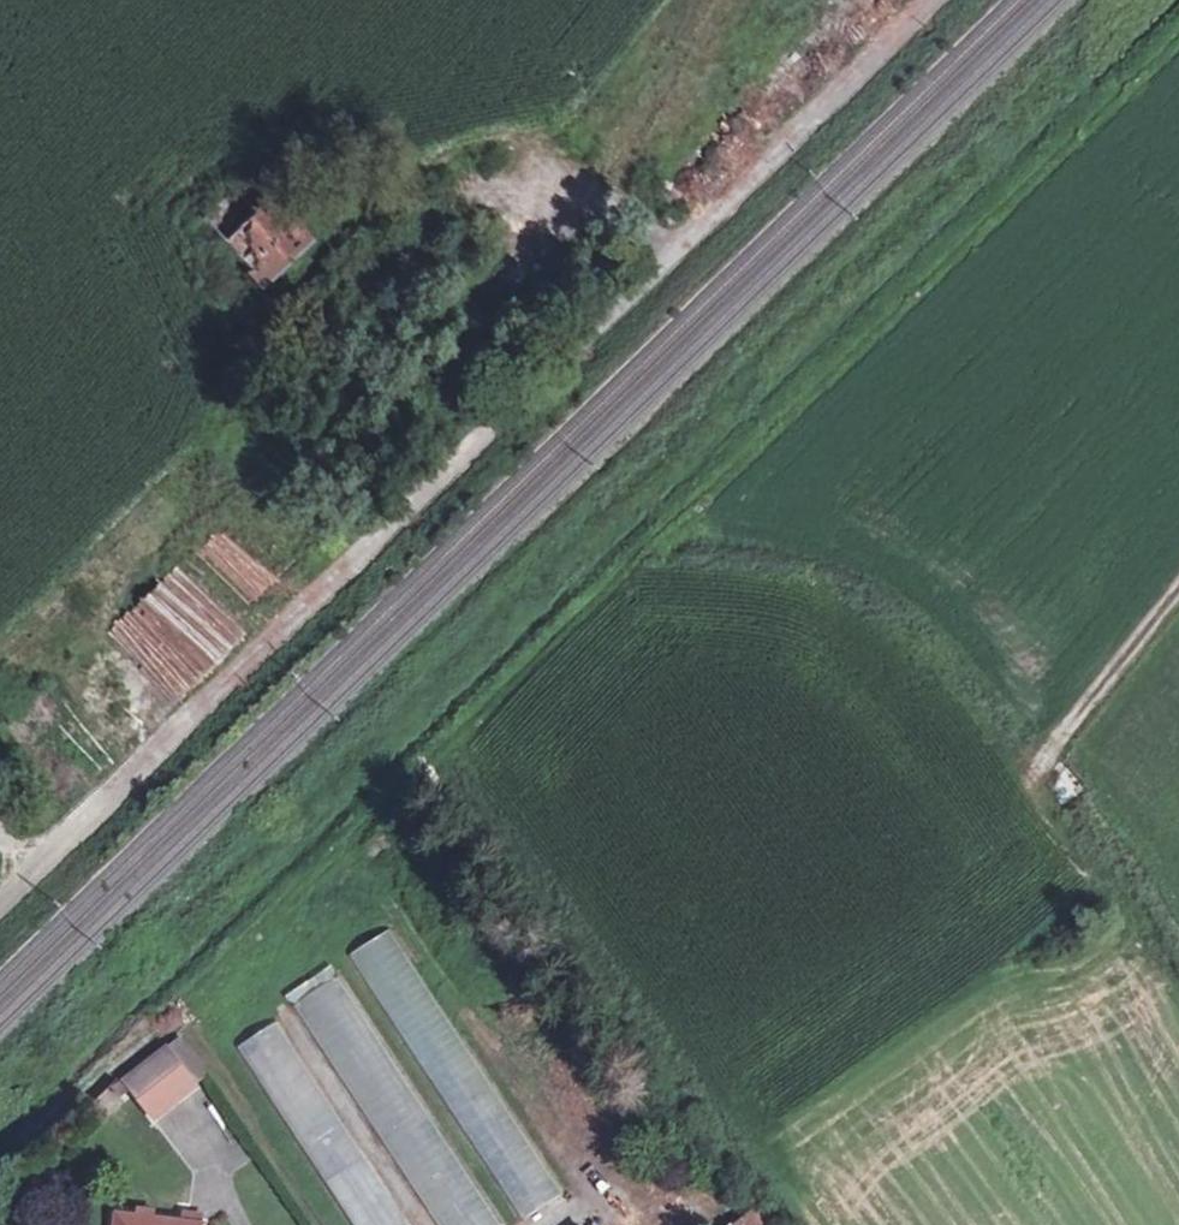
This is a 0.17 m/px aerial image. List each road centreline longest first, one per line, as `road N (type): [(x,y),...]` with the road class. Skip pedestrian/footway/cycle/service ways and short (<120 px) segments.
road 1 (track): [(0,897),(924,0)]
road 2 (residential): [(1037,763),(1178,596)]

